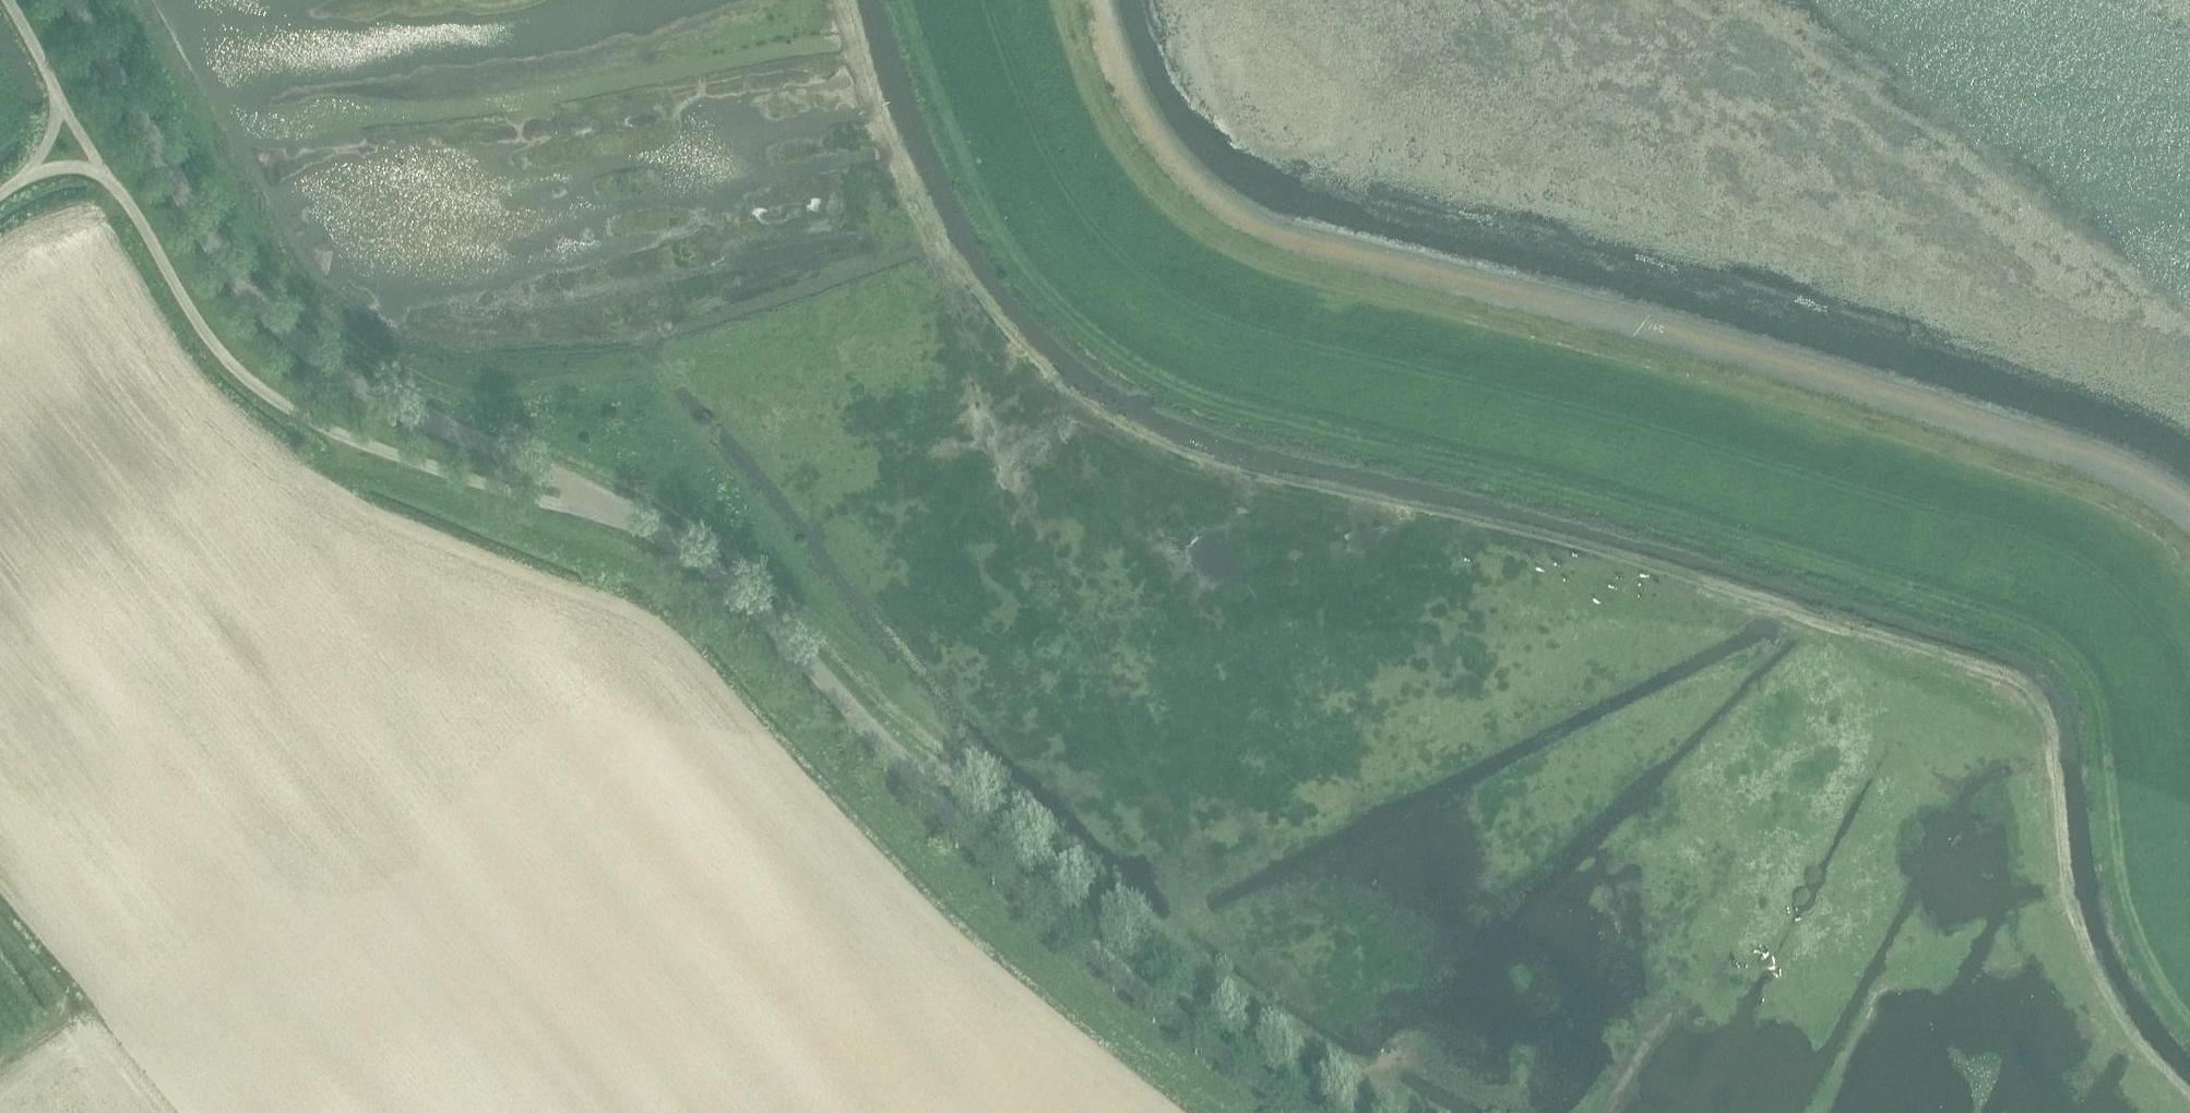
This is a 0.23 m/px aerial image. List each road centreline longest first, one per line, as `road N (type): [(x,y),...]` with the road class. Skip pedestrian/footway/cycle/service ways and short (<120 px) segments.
road 1 (track): [(907,0),(987,206),(1021,264),(1098,343),(1148,372),(1215,403),(1638,506),(1935,596),(2063,645),(2098,694),(2126,902),(2151,964),(2189,1016)]
road 2 (track): [(1065,0),(1092,92),(1130,160),(1189,227),(1262,256),(2016,465),(2137,518),(2189,569)]
road 3 (unclassified): [(1313,1112),(1157,996),(1027,882),(781,625),(694,550),(634,516)]
road 4 (unclassified): [(634,516),(366,386),(308,345),(255,296),(214,235),(80,0)]
road 5 (unclassified): [(634,516),(507,493),(342,438),(285,408),(236,370),(199,326),(104,177)]

